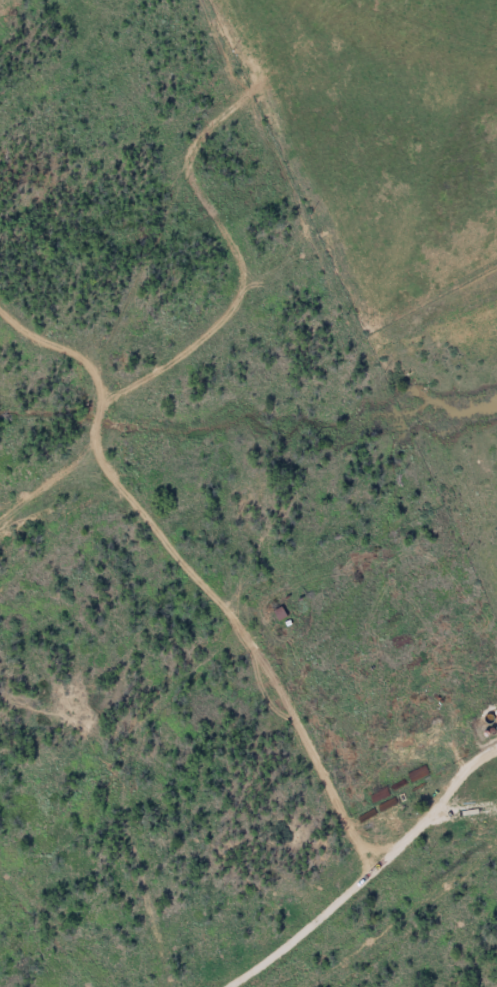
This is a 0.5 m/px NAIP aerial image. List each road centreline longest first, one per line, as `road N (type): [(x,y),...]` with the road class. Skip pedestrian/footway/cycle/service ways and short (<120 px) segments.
road 1 (residential): [(162,986),(153,975),(158,582),(77,370),(16,303),(6,253)]
road 2 (residential): [(217,0),(244,79),(209,125),(47,212),(0,254)]
road 3 (residential): [(238,986),(496,784)]
road 4 (residential): [(0,865),(93,955),(153,975)]

